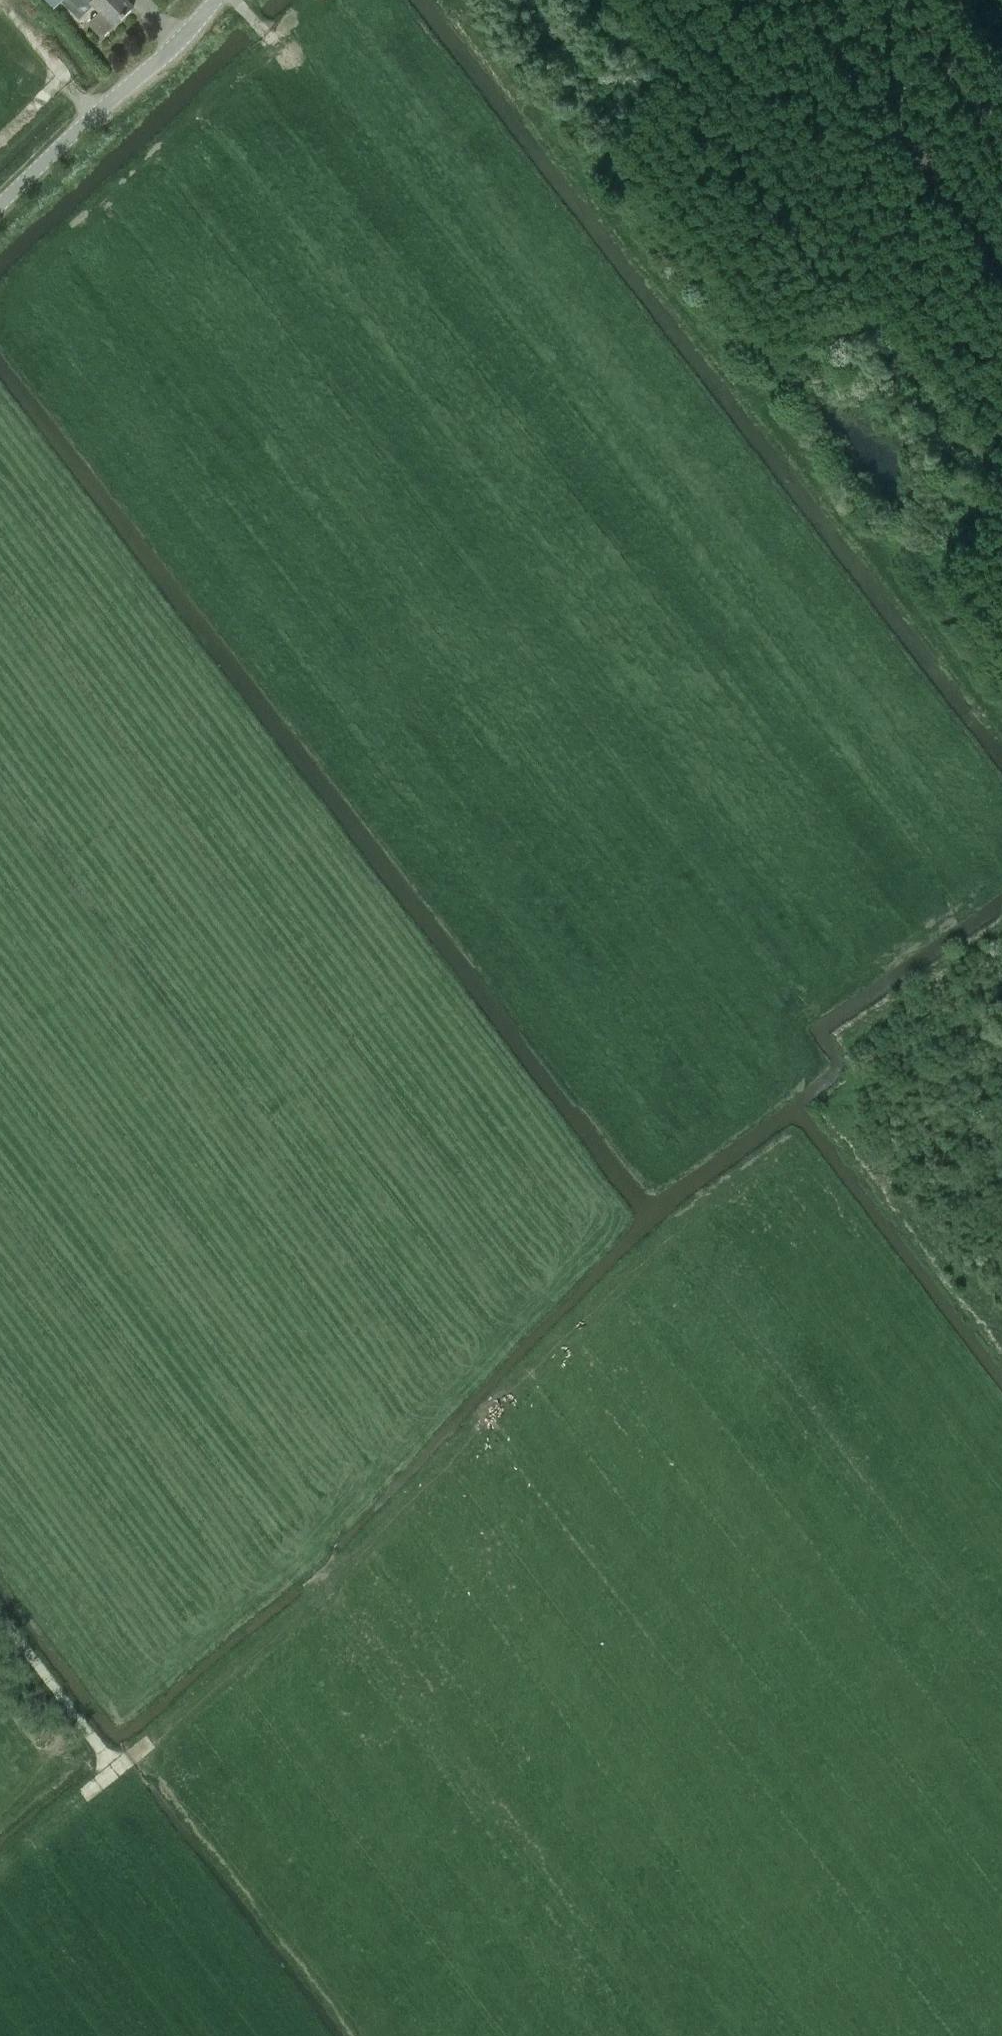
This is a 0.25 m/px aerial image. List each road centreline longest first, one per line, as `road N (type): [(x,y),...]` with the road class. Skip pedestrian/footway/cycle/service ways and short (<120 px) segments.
road 1 (unclassified): [(0,200),(208,0)]

